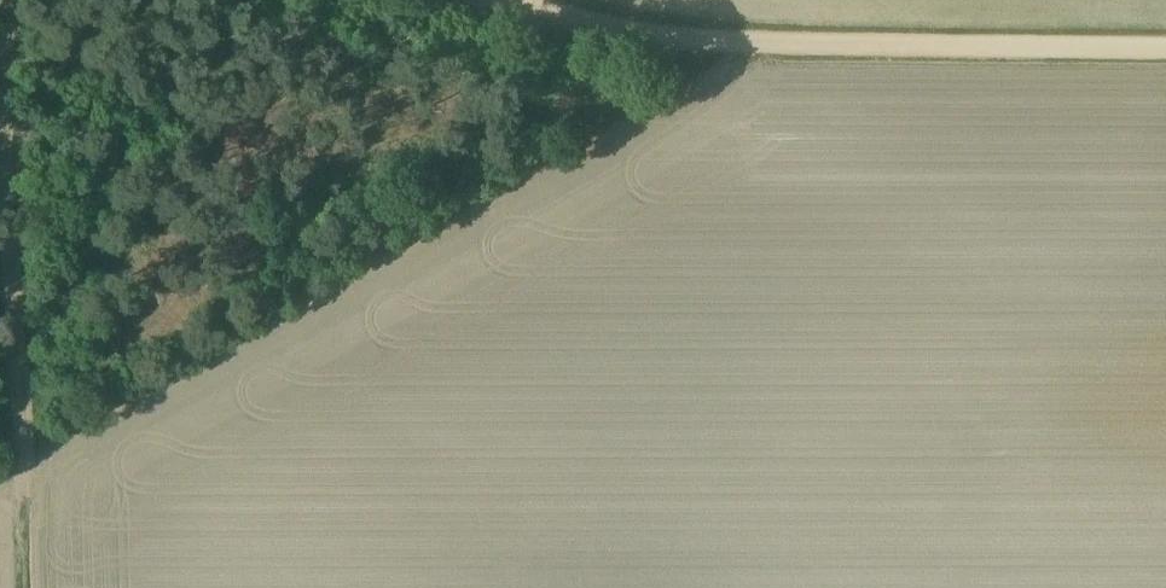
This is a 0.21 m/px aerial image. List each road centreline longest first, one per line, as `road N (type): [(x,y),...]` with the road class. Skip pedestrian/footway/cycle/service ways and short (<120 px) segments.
road 1 (track): [(524,0),(700,44),(1165,45)]

